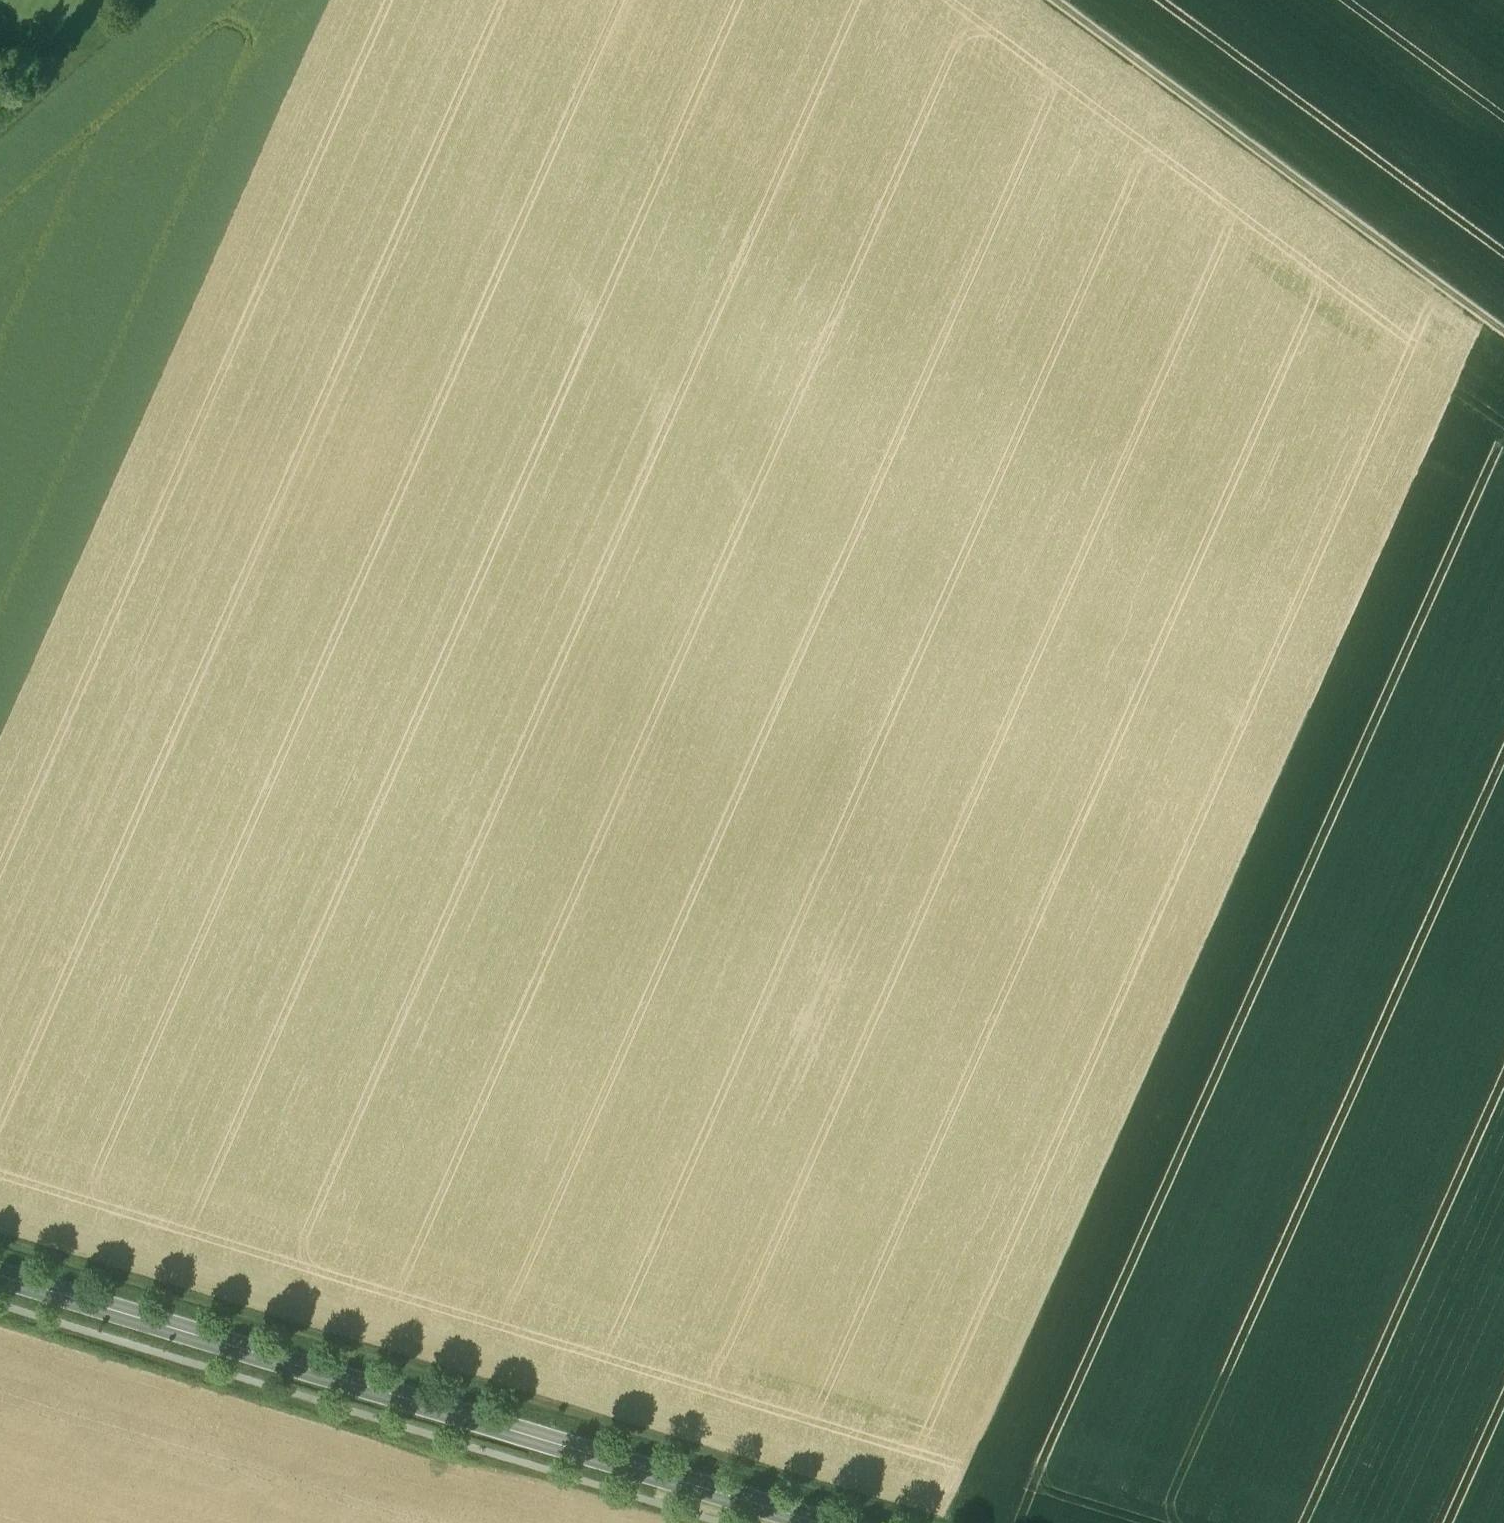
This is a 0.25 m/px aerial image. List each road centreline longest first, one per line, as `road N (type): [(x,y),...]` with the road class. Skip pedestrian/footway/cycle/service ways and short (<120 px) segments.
road 1 (tertiary): [(0,1273),(823,1522)]
road 2 (track): [(1050,0),(1503,338)]
road 3 (track): [(179,0),(0,153)]

